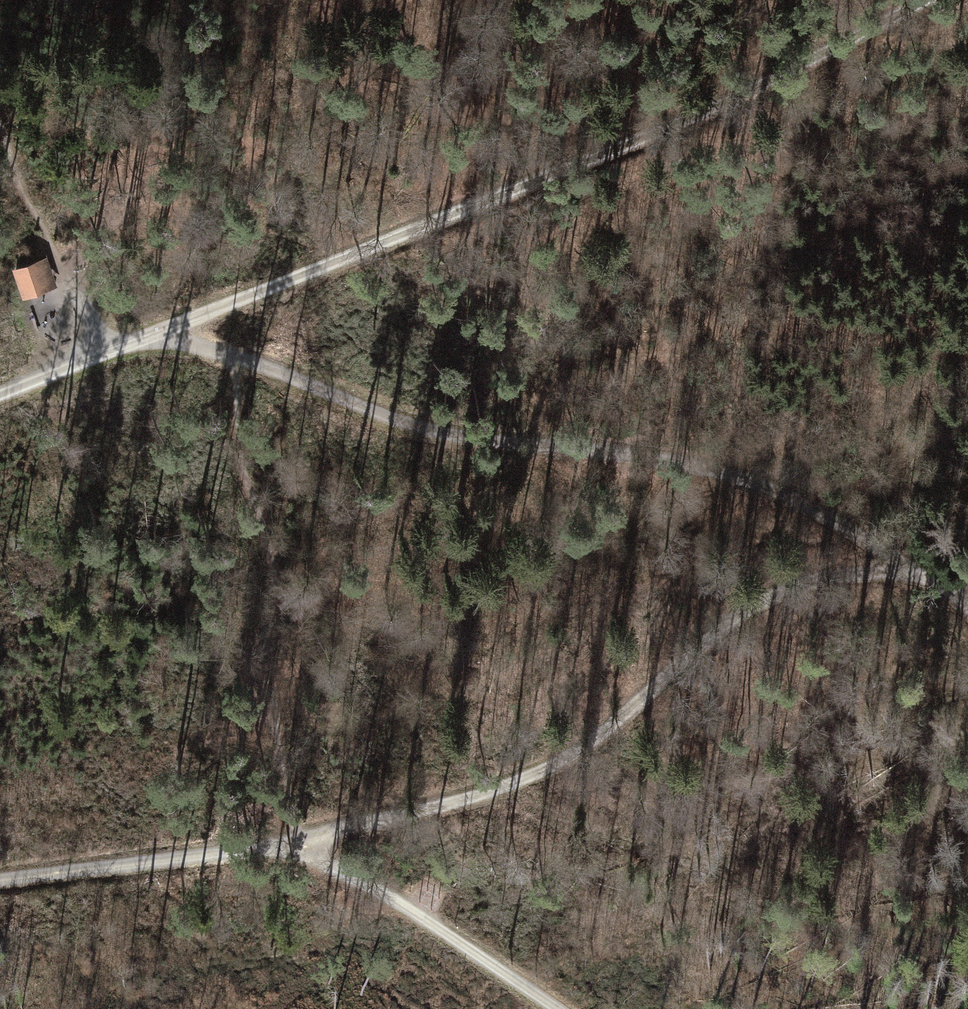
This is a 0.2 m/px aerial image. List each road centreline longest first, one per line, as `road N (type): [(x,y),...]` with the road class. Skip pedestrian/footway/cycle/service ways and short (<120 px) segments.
road 1 (track): [(920,0),(640,135),(172,329)]
road 2 (track): [(240,358),(421,431),(684,462),(760,485),(829,518),(967,621)]
road 3 (track): [(967,573),(859,575),(776,594),(731,620),(611,726),(536,775),(462,806),(294,838)]
road 4 (track): [(554,1008),(294,838)]
road 5 (track): [(294,838),(0,880)]

